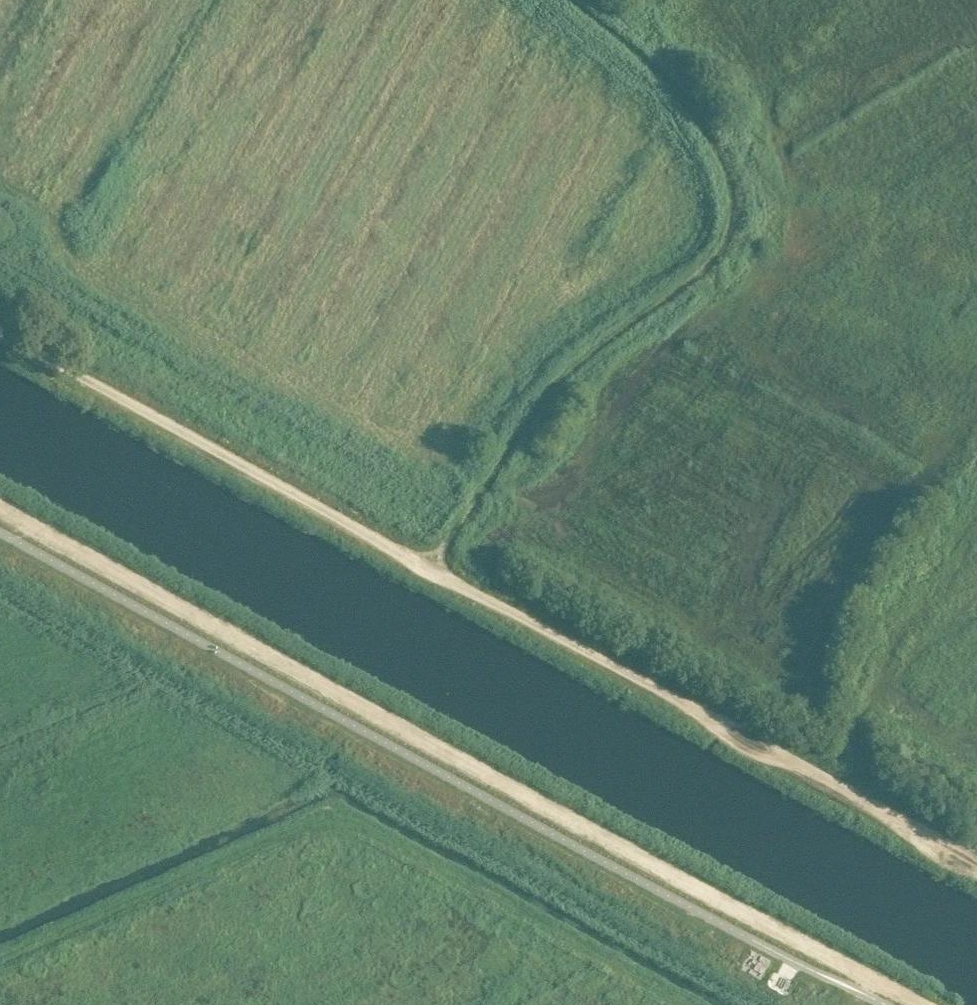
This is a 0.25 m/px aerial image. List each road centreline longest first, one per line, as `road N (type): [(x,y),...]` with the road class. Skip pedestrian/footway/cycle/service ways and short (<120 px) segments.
road 1 (track): [(0,336),(976,873)]
road 2 (track): [(918,1004),(0,509)]
road 3 (track): [(434,574),(567,375),(709,268),(729,240),(732,187),(712,137),(686,97),(580,0)]

